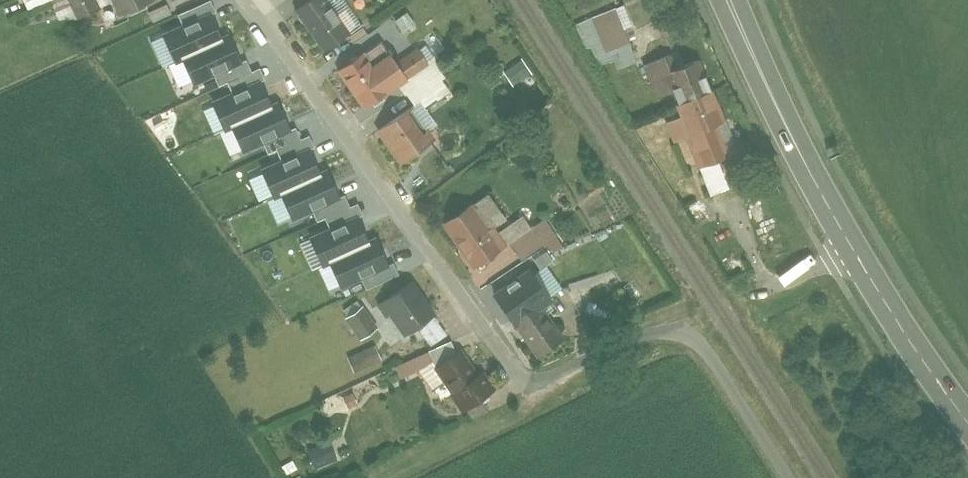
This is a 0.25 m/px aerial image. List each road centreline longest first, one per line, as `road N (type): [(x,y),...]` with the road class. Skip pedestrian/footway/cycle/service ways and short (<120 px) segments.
road 1 (residential): [(245,0),(531,381),(656,336),(679,337),(713,368),(784,477)]
road 2 (primary): [(732,0),(853,251)]
road 3 (primary): [(853,251),(967,422)]
road 4 (residential): [(739,298),(853,251)]

